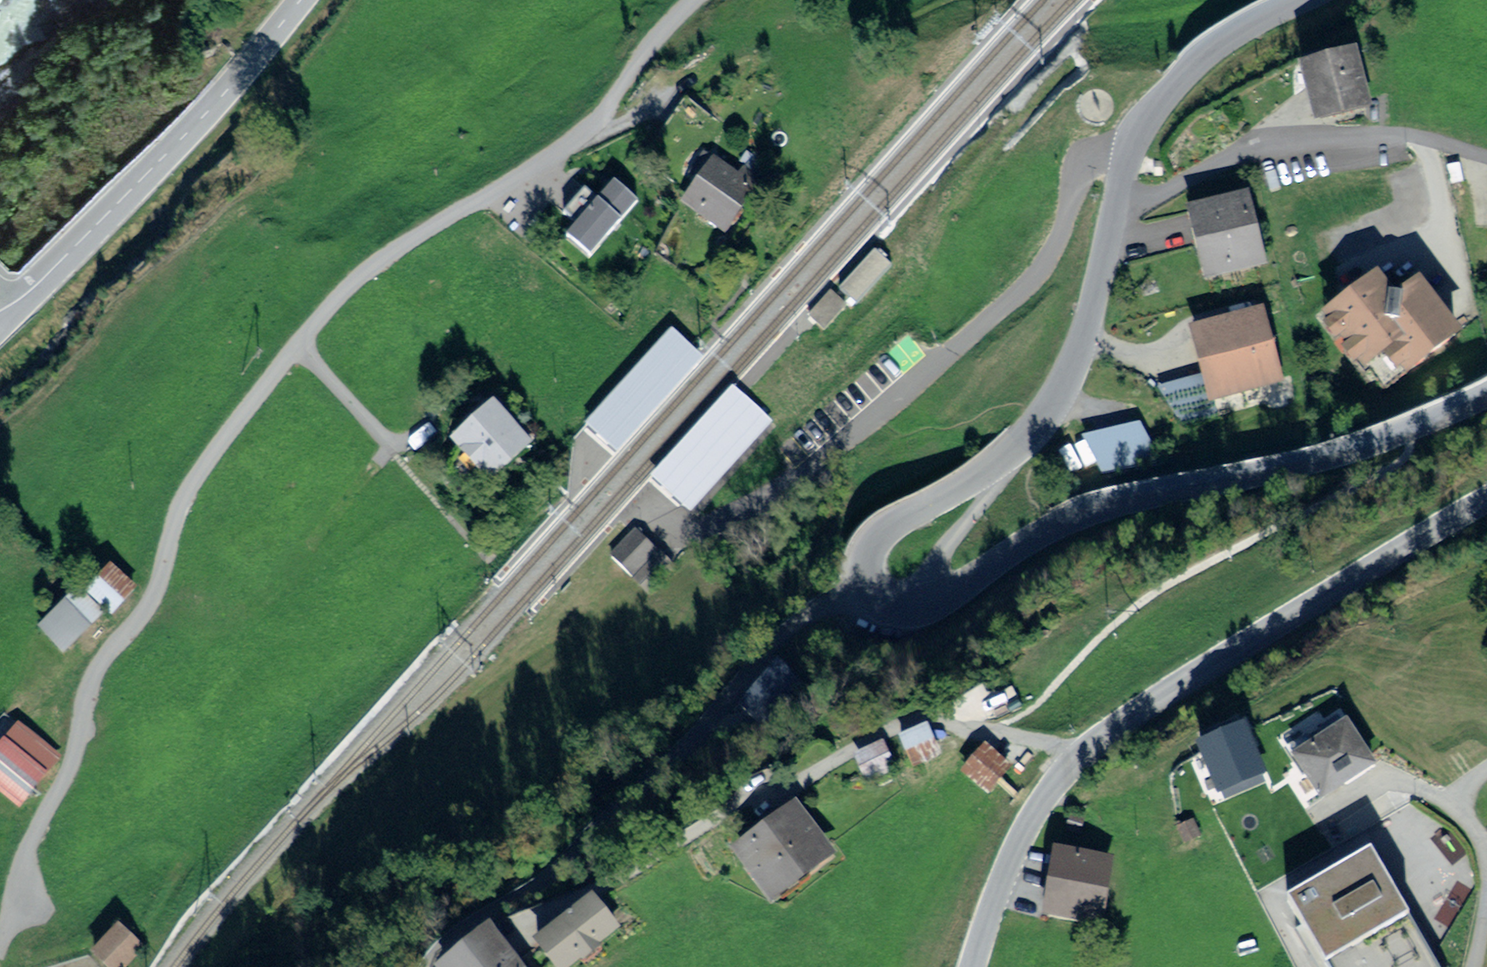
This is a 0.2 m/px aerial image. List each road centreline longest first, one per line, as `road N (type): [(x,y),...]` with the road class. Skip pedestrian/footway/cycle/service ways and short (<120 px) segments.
road 1 (residential): [(693,0),(593,122),(354,281),(214,453),(181,504),(154,597),(95,674),(72,765),(26,858),(20,902)]
road 2 (tertiary): [(1486,394),(1328,456),(1073,517),(940,598),(891,601),(867,578)]
road 3 (residential): [(1129,158),(1088,161),(1038,273),(866,426),(722,515),(677,525),(632,514)]
road 4 (residential): [(867,578),(789,629),(683,748),(543,879),(439,944),(423,966)]
road 5 (tertiary): [(1073,762),(1218,657),(1486,498)]
road 6 (tertiary): [(867,578),(872,547),(883,532),(978,477),(1046,415),(1081,348),(1115,220)]
road 7 (tertiary): [(300,0),(212,108),(41,281),(0,311)]
road 8 (residential): [(1115,220),(1270,142),(1373,133),(1426,141)]
road 9 (tertiary): [(1129,158),(1152,111),(1211,49),(1302,0)]
road 10 (tertiary): [(1073,762),(1009,863),(974,966)]

